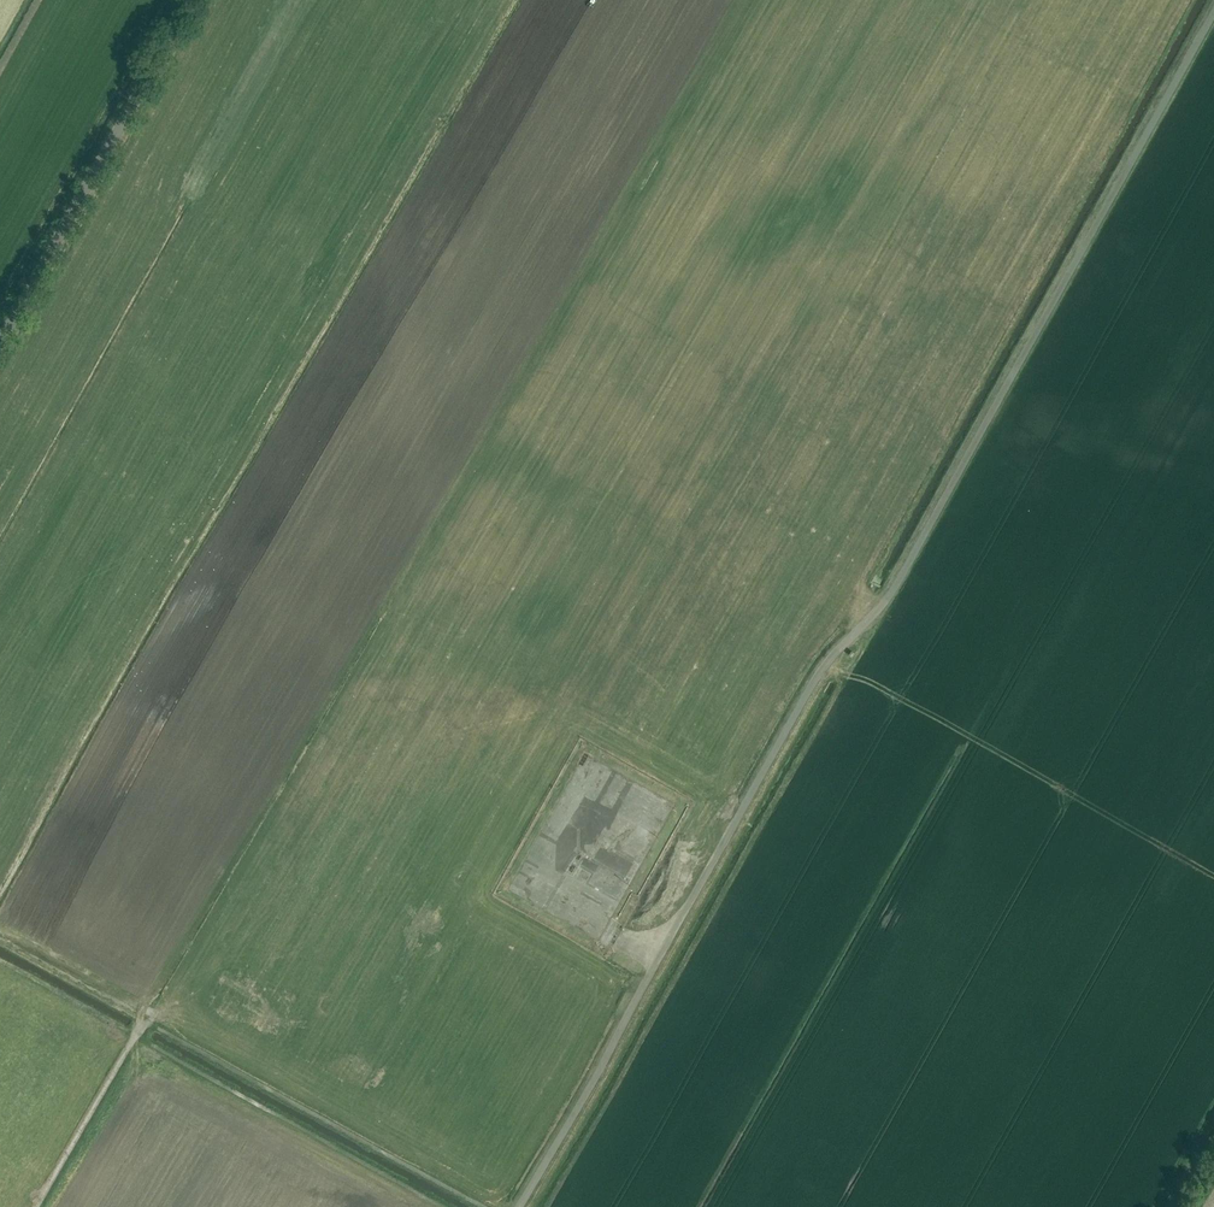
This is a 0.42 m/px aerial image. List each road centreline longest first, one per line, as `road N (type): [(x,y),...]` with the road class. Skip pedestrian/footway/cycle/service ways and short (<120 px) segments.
road 1 (unclassified): [(519,1206),(812,685),(895,586),(1213,12)]
road 2 (unclassified): [(0,342),(191,0)]

